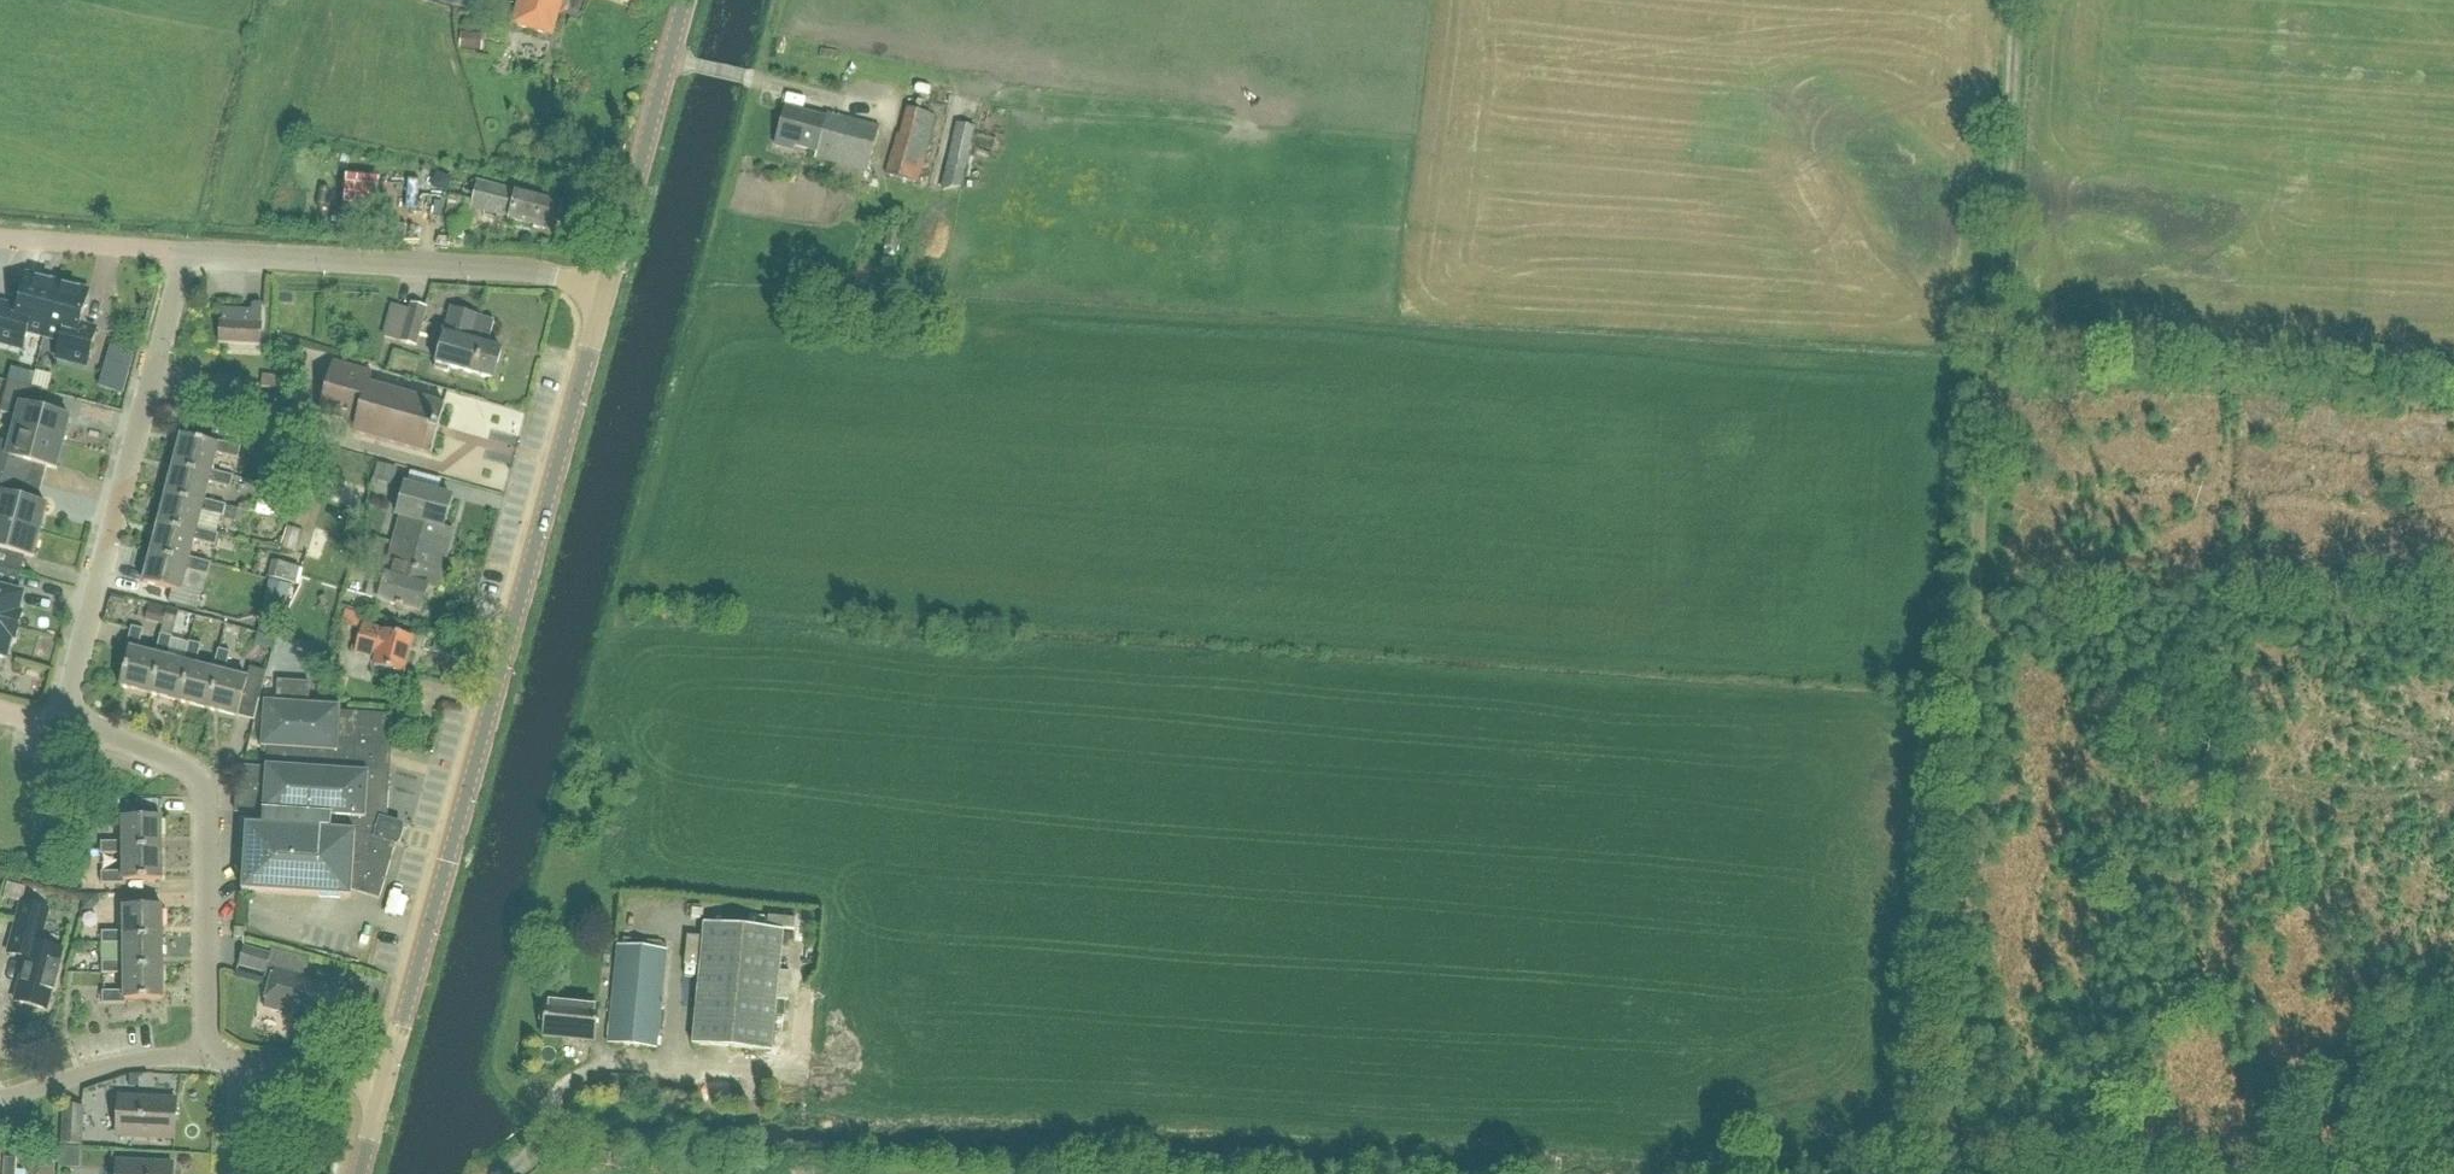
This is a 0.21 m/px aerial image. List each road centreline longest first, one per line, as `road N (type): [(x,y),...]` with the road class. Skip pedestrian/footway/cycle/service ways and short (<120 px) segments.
road 1 (track): [(1990,353),(1917,1156),(2339,1173)]
road 2 (tertiary): [(387,1077),(603,287)]
road 3 (residential): [(62,726),(186,253)]
road 4 (residential): [(205,1059),(204,791),(174,762),(62,726)]
road 5 (residential): [(603,287),(523,270),(186,253)]
road 6 (track): [(1990,353),(2019,0)]
road 7 (tertiary): [(603,287),(684,0)]
road 8 (residential): [(0,1098),(126,1062),(205,1059)]
road 9 (residential): [(186,253),(0,240)]
road 10 (residential): [(239,1064),(387,1077)]

